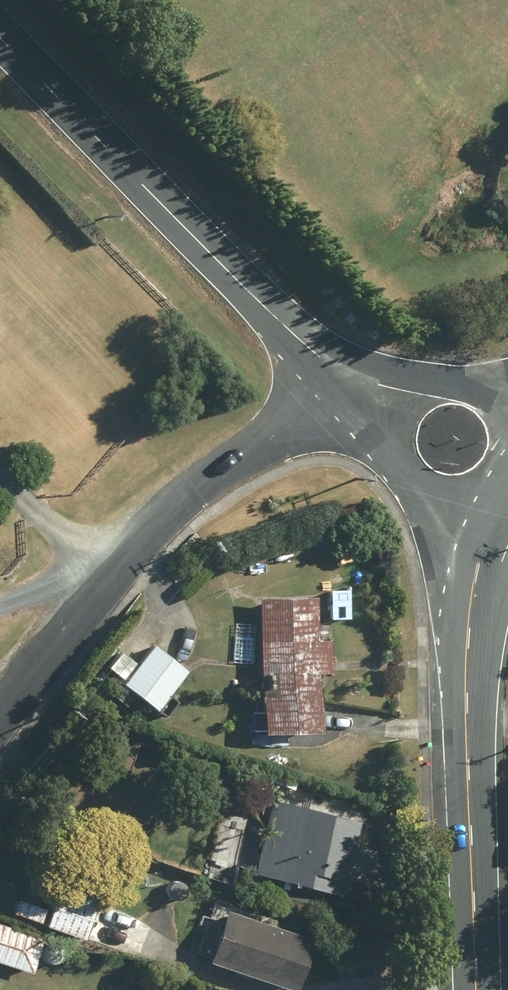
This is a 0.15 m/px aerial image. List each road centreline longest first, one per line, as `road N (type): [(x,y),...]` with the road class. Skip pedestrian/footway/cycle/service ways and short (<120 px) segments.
road 1 (unclassified): [(342,380),(187,502),(0,714)]
road 2 (tertiary): [(0,50),(342,380)]
road 3 (tertiary): [(484,540),(465,639),(474,989)]
road 4 (tertiary): [(484,540),(437,507),(381,445),(370,424),(374,403)]
road 5 (tertiary): [(374,403),(421,381),(474,385),(507,398)]

